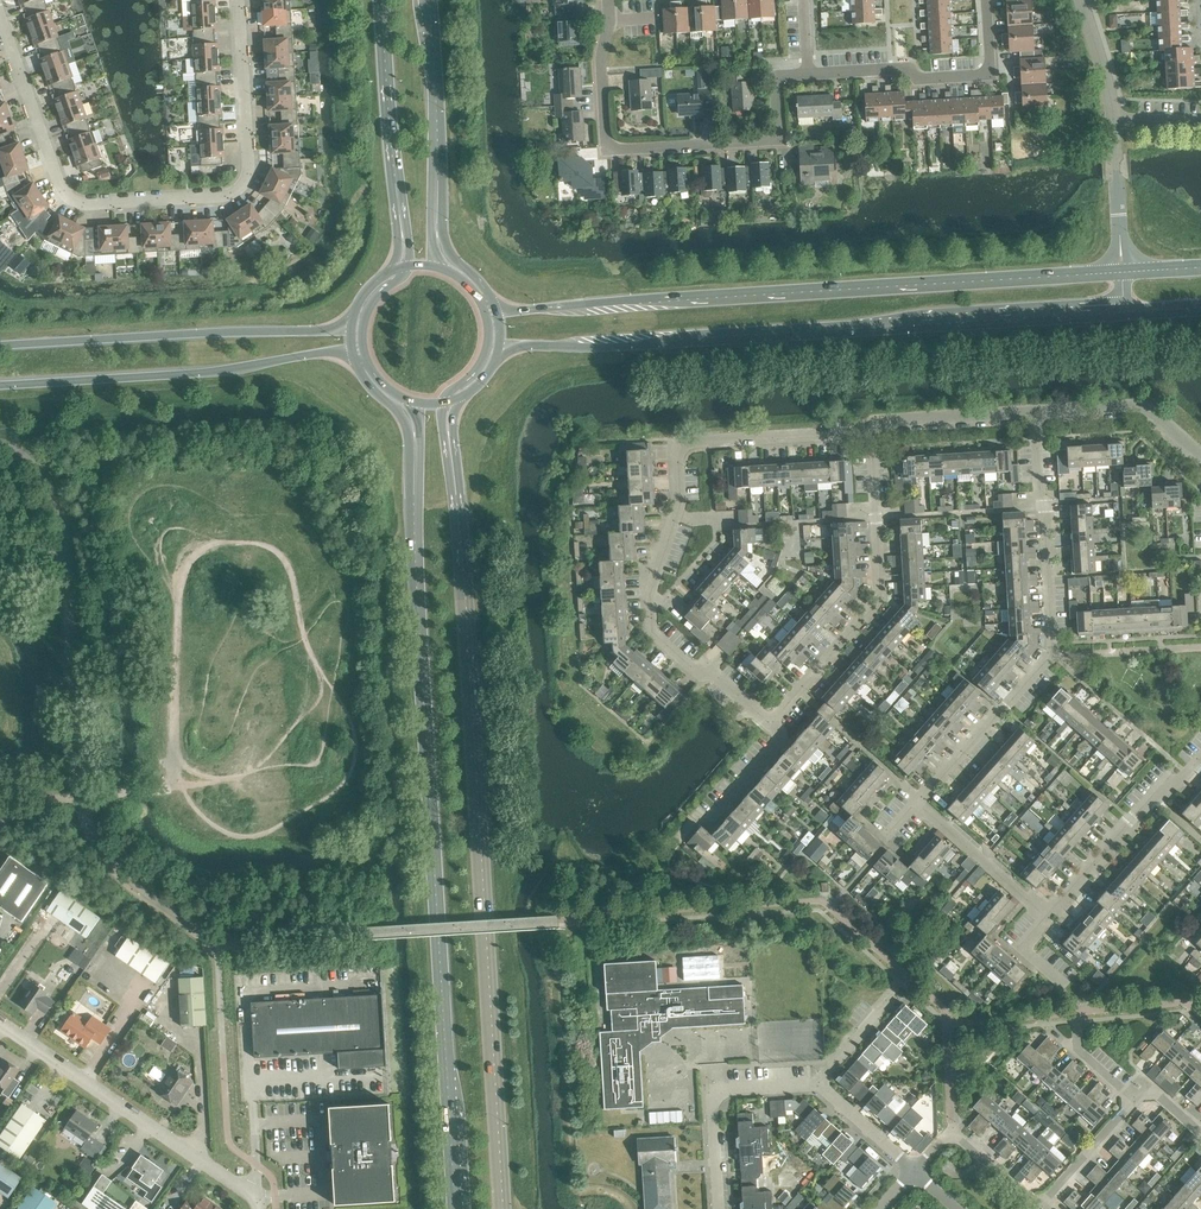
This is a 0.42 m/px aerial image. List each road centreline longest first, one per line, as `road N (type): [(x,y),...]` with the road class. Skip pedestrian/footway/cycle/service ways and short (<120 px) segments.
road 1 (secondary): [(503,1208),(451,452)]
road 2 (secondary): [(414,462),(455,1208)]
road 3 (secondary): [(1122,273),(495,310)]
road 4 (secondary): [(499,350),(1124,307)]
road 5 (residential): [(915,803),(1050,655),(1033,412)]
road 6 (residential): [(0,19),(52,172),(74,208),(226,196),(235,190),(240,153)]
road 7 (residential): [(806,73),(778,79),(775,135),(764,141),(613,149),(603,138),(606,19)]
road 8 (secondary): [(0,385),(352,351)]
road 9 (secondary): [(351,328),(0,345)]
road 10 (residential): [(768,723),(883,592),(875,429)]
road 11 (unclassified): [(258,1208),(255,1195),(0,1022)]
road 12 (residential): [(768,723),(656,636),(651,576),(674,514)]
road 13 (residential): [(985,0),(986,77),(926,82),(919,70),(806,73)]
road 14 (residential): [(674,514),(676,453),(694,444),(875,429)]
road 15 (residential): [(1046,918),(1152,797),(1200,756)]
road 16 (secondary): [(380,0),(400,222)]
road 17 (secondary): [(436,218),(430,0)]
road 18 (residential): [(719,1208),(712,1104),(727,1091),(818,1085)]
road 19 (residential): [(1033,412),(1141,407),(1200,454)]
road 20 (residential): [(1046,918),(915,803)]
road 21 (residential): [(875,429),(885,421),(1033,412)]
road 22 (unclassified): [(1122,273),(1116,119)]
road 23 (residential): [(240,153),(234,0)]
road 24 (residential): [(707,827),(786,738),(768,723)]
road 25 (residential): [(1039,1208),(1134,1103)]
road 26 (residential): [(818,1085),(905,979)]
road 27 (secondary): [(352,351),(369,386),(404,419),(414,462)]
road 28 (residential): [(818,1085),(913,1172)]
road 29 (residential): [(1134,1103),(1042,1016)]
road 30 (unclassified): [(1116,119),(1084,0)]

